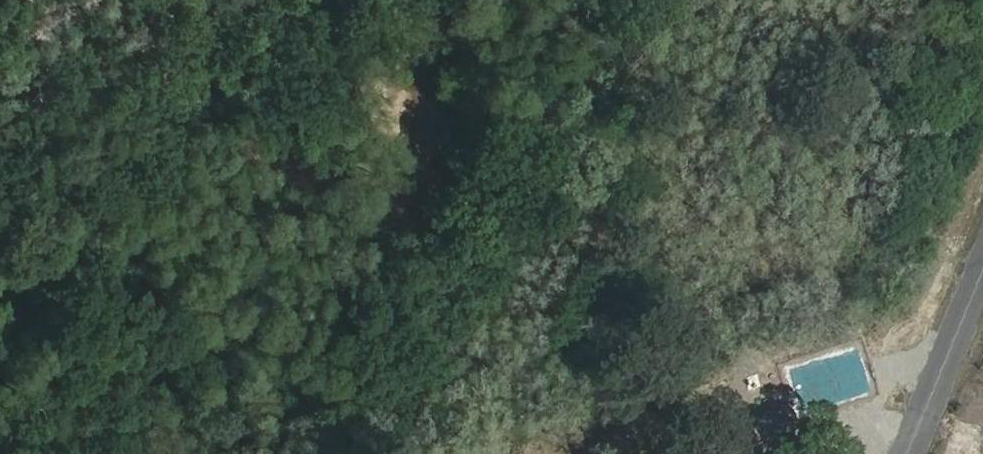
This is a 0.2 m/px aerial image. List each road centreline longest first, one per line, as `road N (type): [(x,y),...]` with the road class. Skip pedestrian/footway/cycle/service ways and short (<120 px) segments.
road 1 (unclassified): [(982,258),(903,453)]

